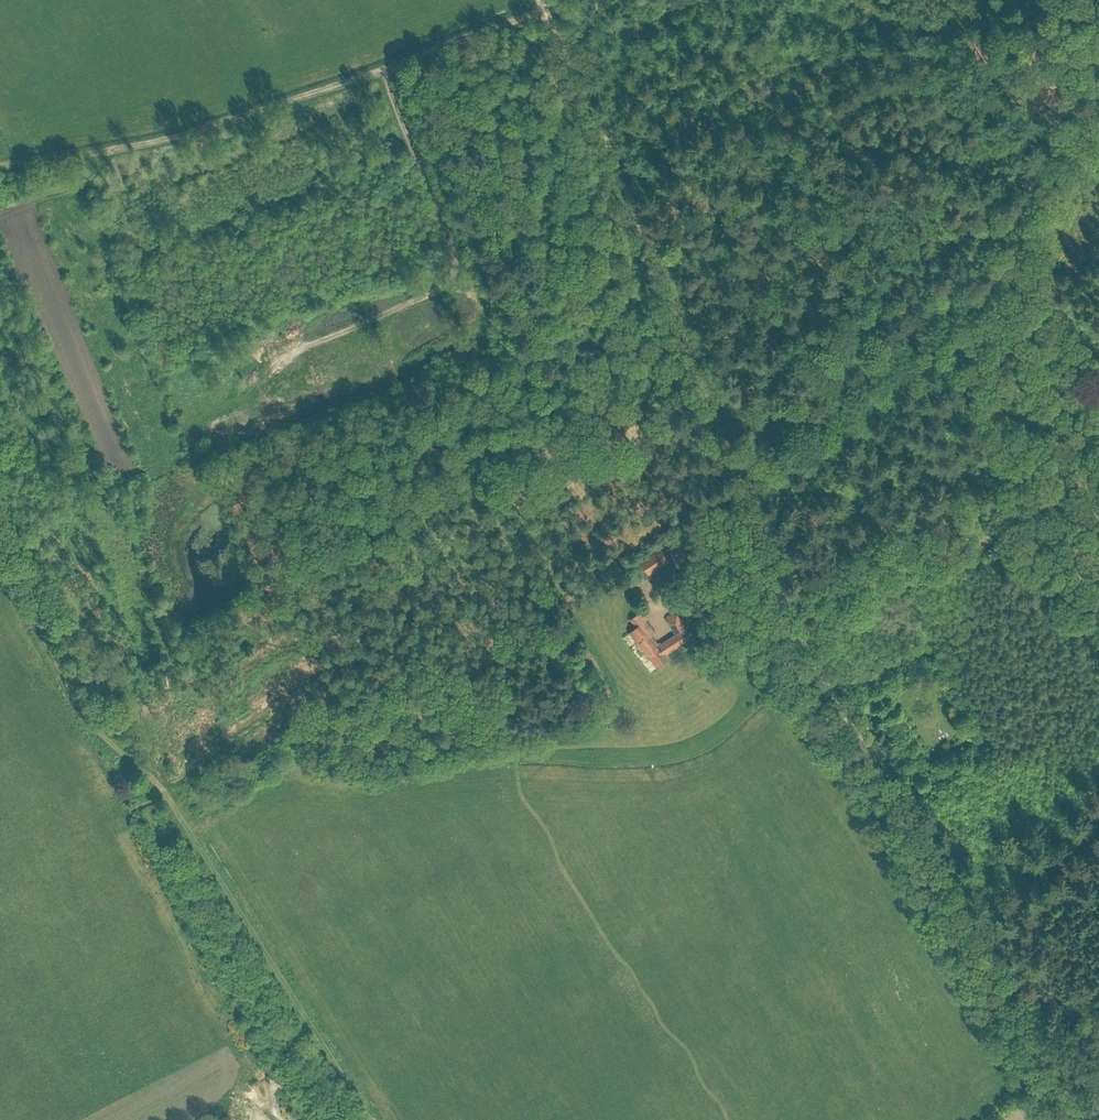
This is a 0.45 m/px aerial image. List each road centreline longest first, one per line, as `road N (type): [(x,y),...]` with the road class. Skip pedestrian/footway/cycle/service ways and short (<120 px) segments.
road 1 (track): [(734,467),(805,640),(1080,1119)]
road 2 (track): [(372,1119),(163,790),(84,712),(0,554)]
road 3 (track): [(546,11),(188,133),(0,165)]
road 4 (track): [(1098,54),(1039,173),(964,277),(832,402),(734,467)]
road 5 (track): [(734,467),(627,191),(540,0)]
road 6 (track): [(635,211),(1068,0)]
road 7 (track): [(805,640),(1004,534),(1032,502),(920,323)]
road 8 (track): [(384,68),(454,272)]

